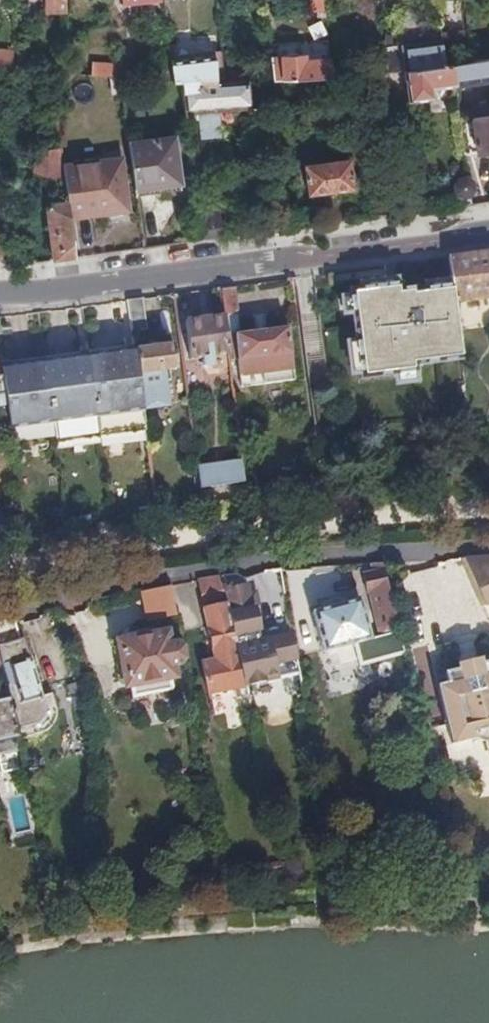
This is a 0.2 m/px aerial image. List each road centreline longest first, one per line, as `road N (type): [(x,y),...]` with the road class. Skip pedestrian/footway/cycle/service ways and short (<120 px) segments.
road 1 (residential): [(0,612),(118,582),(276,561),(488,547)]
road 2 (residential): [(488,230),(0,295)]

